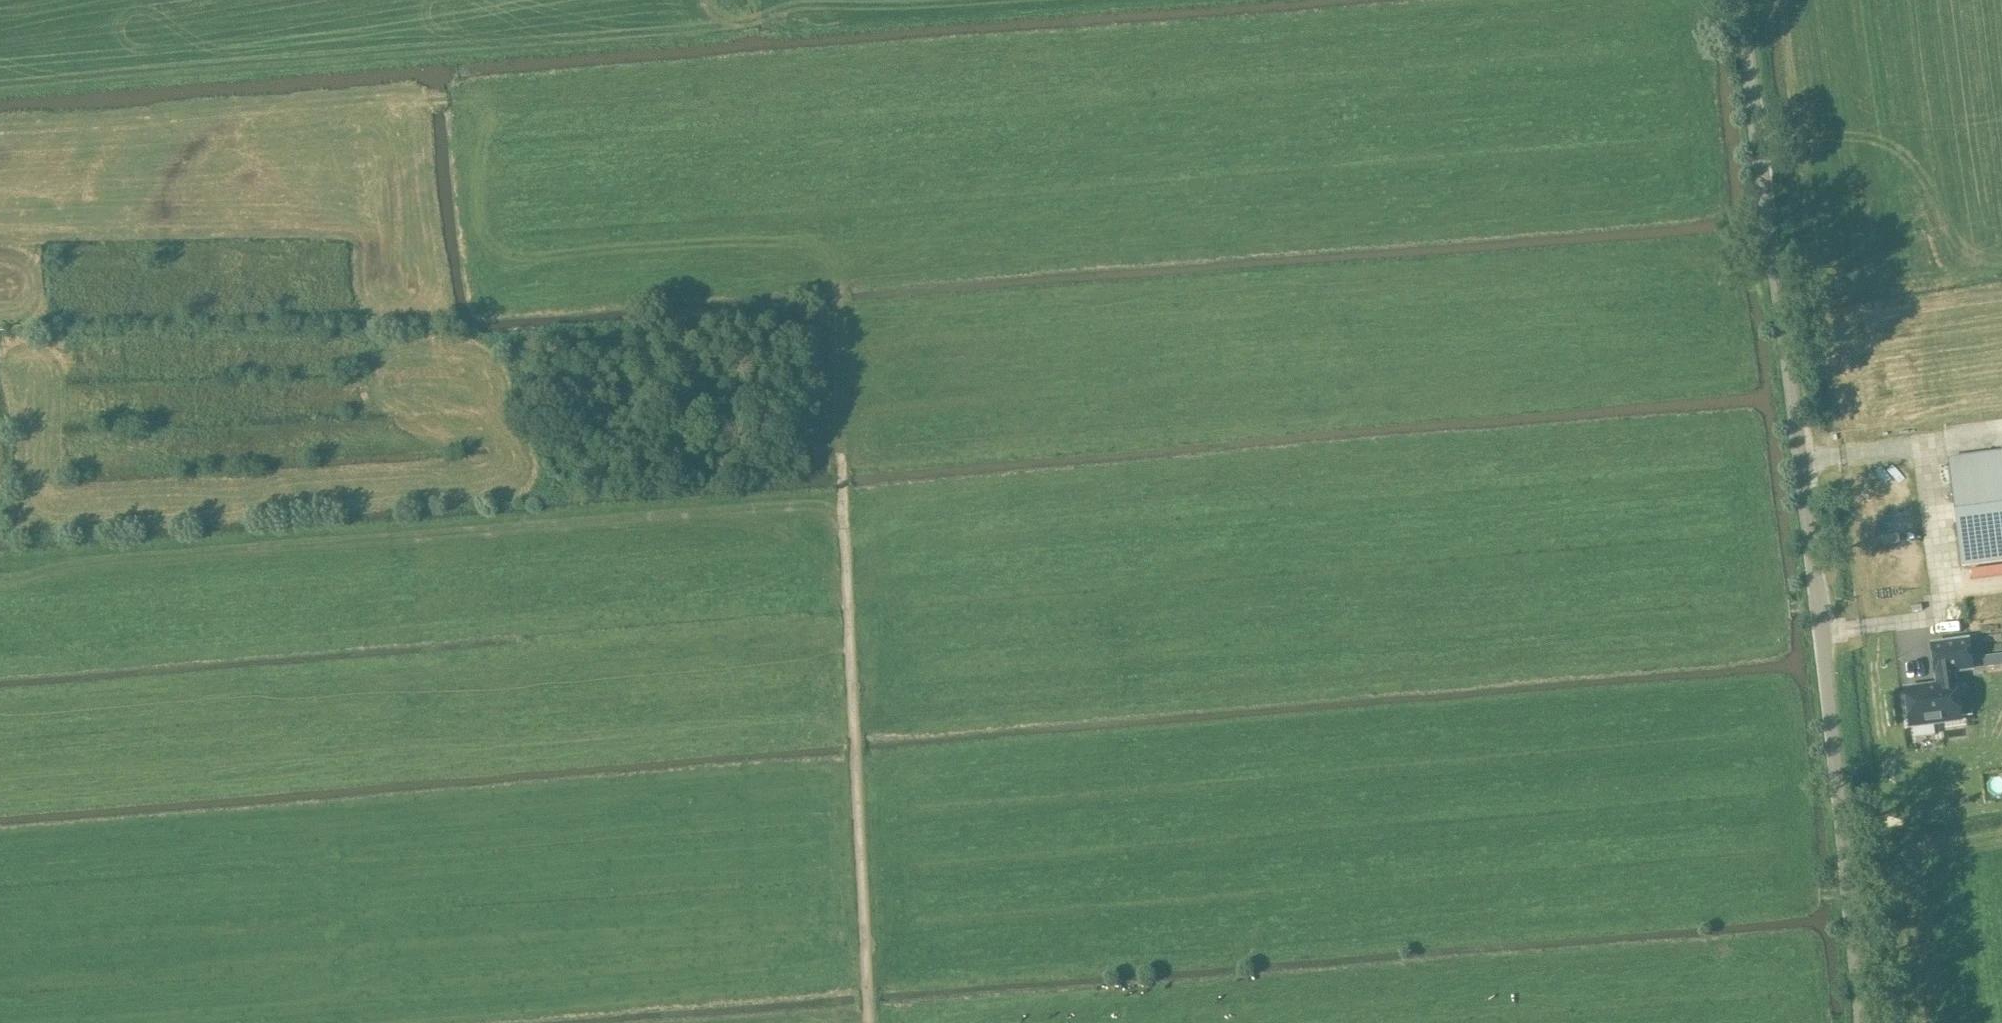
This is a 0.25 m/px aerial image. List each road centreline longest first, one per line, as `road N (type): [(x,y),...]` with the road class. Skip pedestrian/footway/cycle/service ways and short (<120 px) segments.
road 1 (unclassified): [(1864,1022),(1740,0)]

